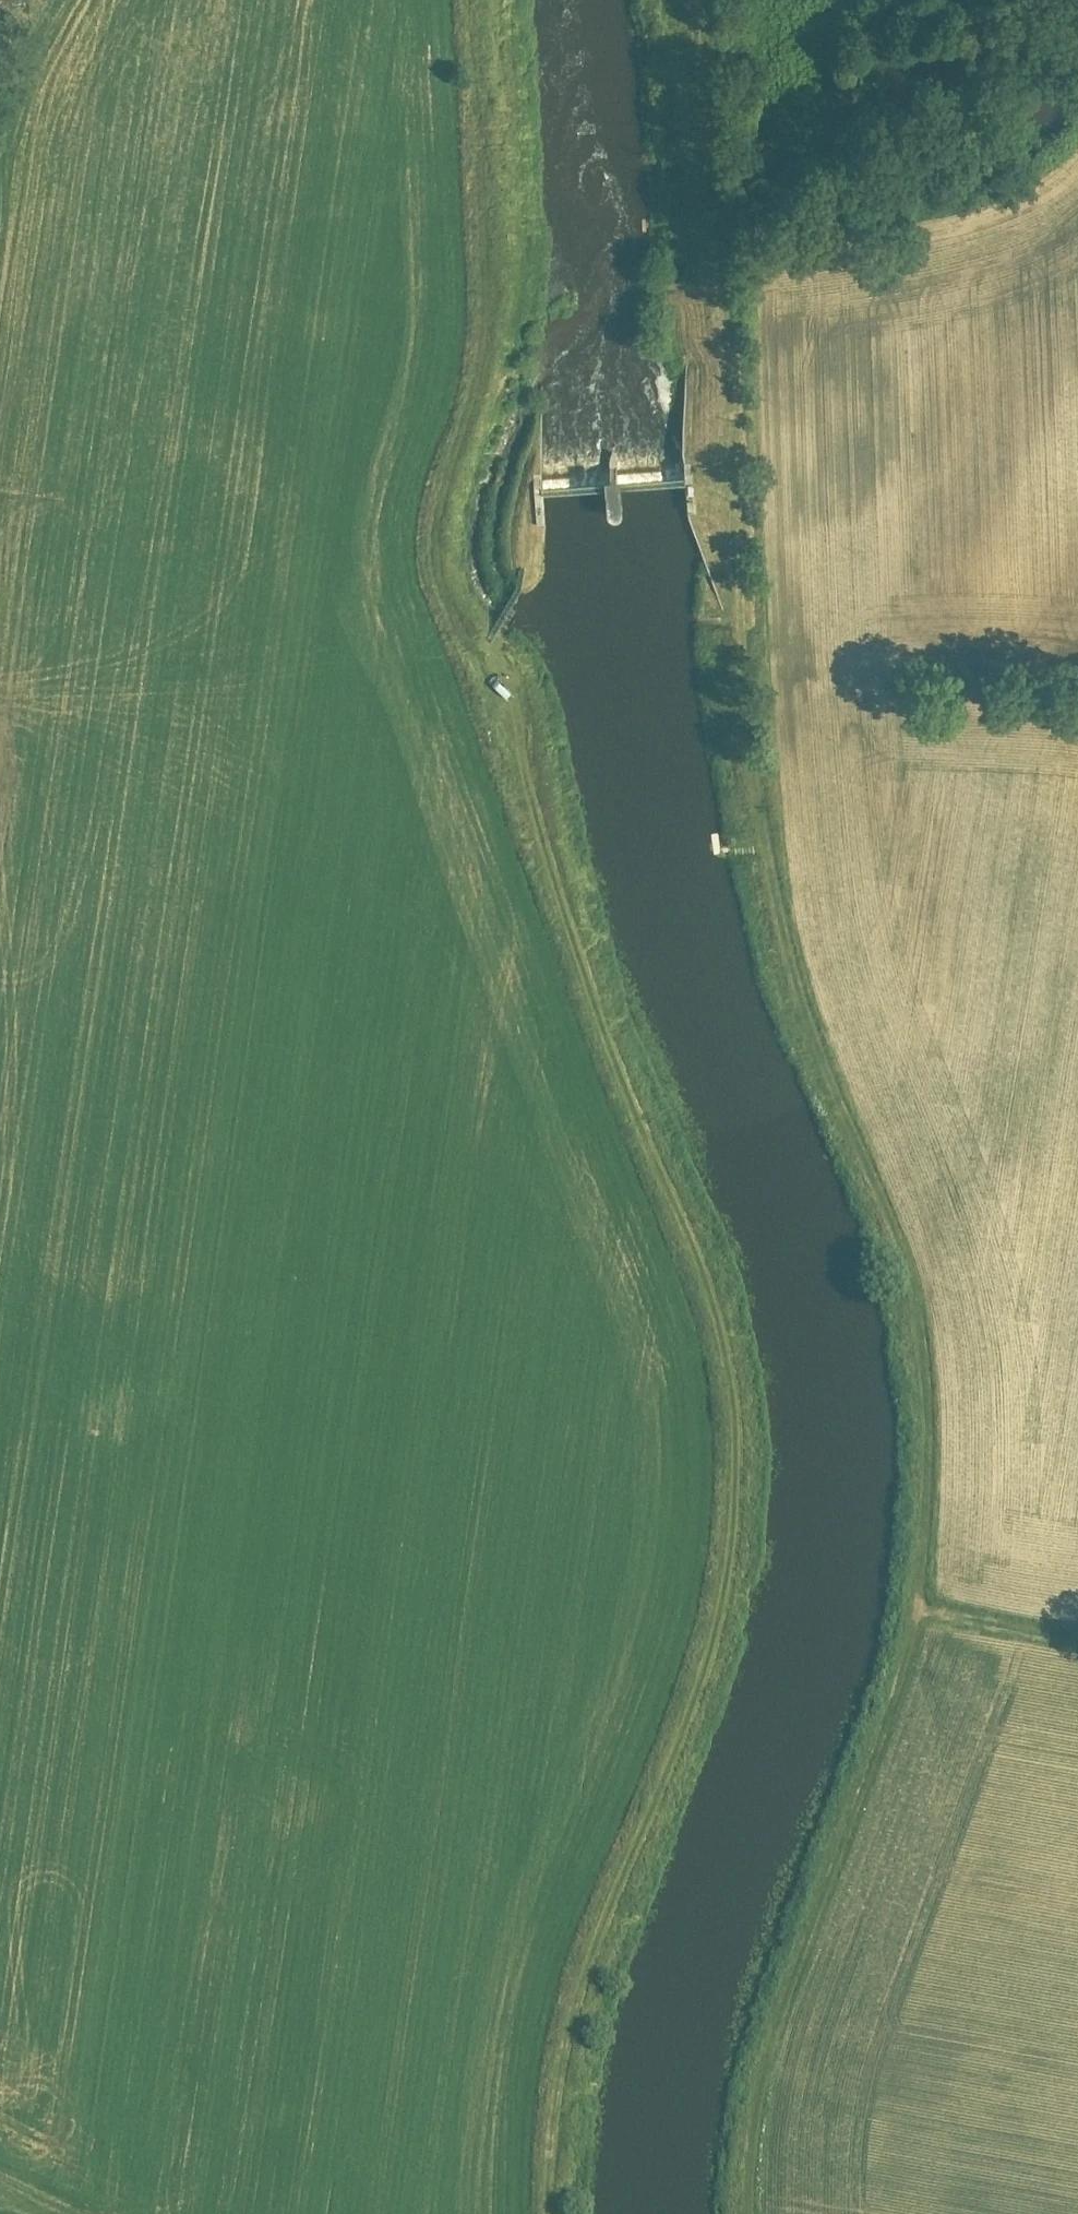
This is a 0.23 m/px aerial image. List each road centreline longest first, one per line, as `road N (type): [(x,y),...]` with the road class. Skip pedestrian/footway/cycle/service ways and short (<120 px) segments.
road 1 (track): [(881,1727),(919,1611),(925,1407),(885,1223),(772,933),(729,639),(687,0)]
road 2 (track): [(551,2213),(555,2127),(578,2010),(724,1626),(740,1512),(732,1396),(710,1289),(634,1111)]
road 3 (track): [(919,1611),(1077,1640)]

